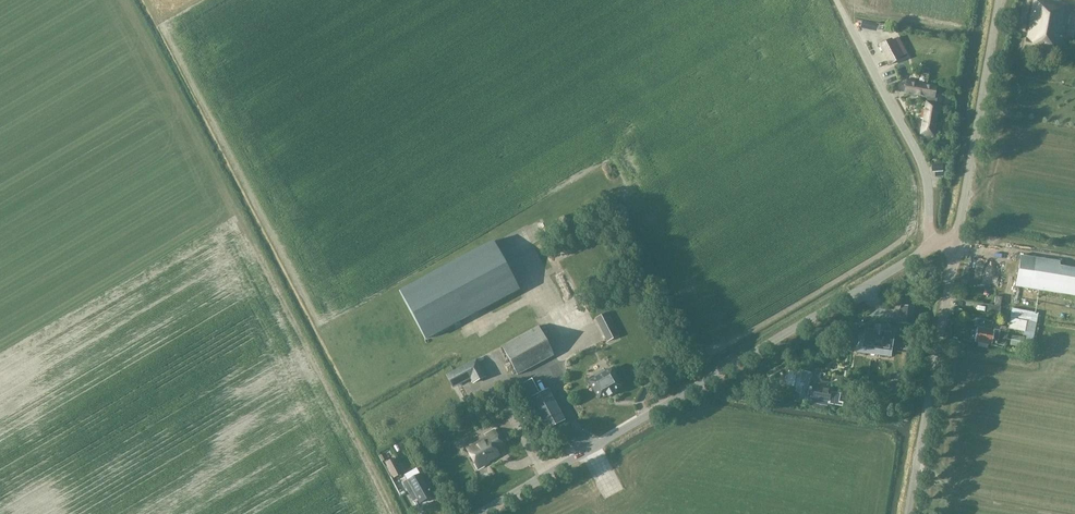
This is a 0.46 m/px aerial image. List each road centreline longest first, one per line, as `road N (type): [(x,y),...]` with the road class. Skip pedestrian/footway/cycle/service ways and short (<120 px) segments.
road 1 (unclassified): [(489,513),(929,248),(948,245)]
road 2 (unclassified): [(899,513),(948,245)]
road 3 (unclassified): [(948,245),(994,0)]

